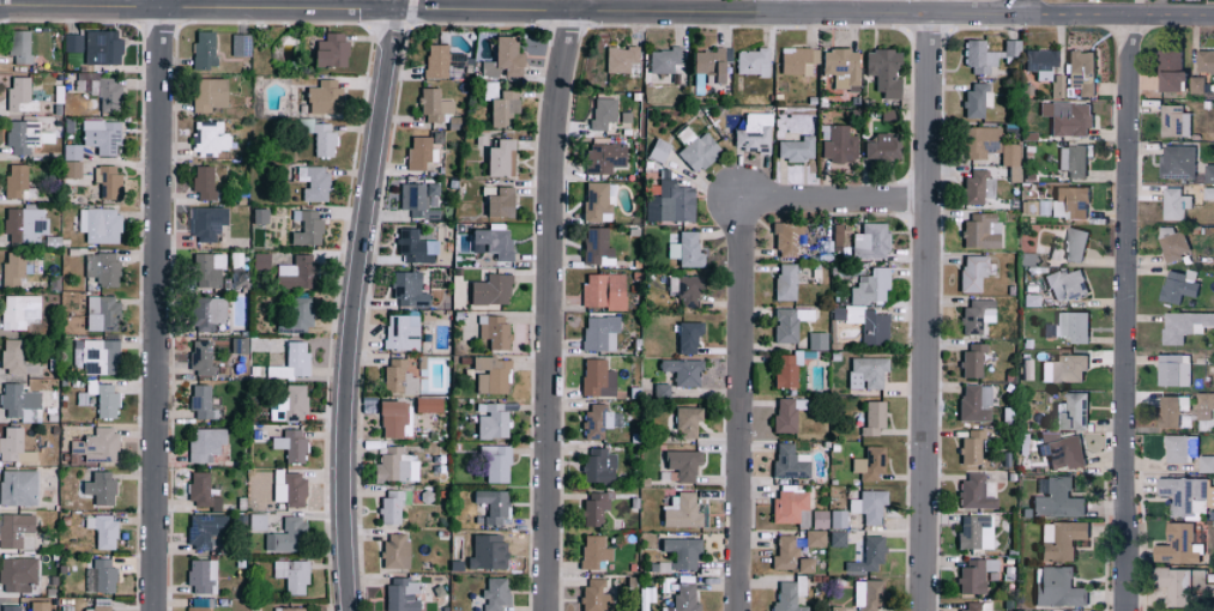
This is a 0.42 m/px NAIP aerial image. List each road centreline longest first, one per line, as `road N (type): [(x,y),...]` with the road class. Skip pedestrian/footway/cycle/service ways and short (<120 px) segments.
road 1 (residential): [(0,11),(1027,17)]
road 2 (residential): [(349,610),(349,374),(395,0)]
road 3 (residential): [(547,610),(552,157),(579,0)]
road 4 (residential): [(154,610),(164,0)]
road 5 (residential): [(922,610),(932,16)]
road 6 (residential): [(1133,610),(1129,19)]
road 7 (residential): [(737,610),(737,219)]
road 8 (residential): [(737,219),(749,201),(928,202)]
road 9 (residential): [(1027,17),(1213,20)]

